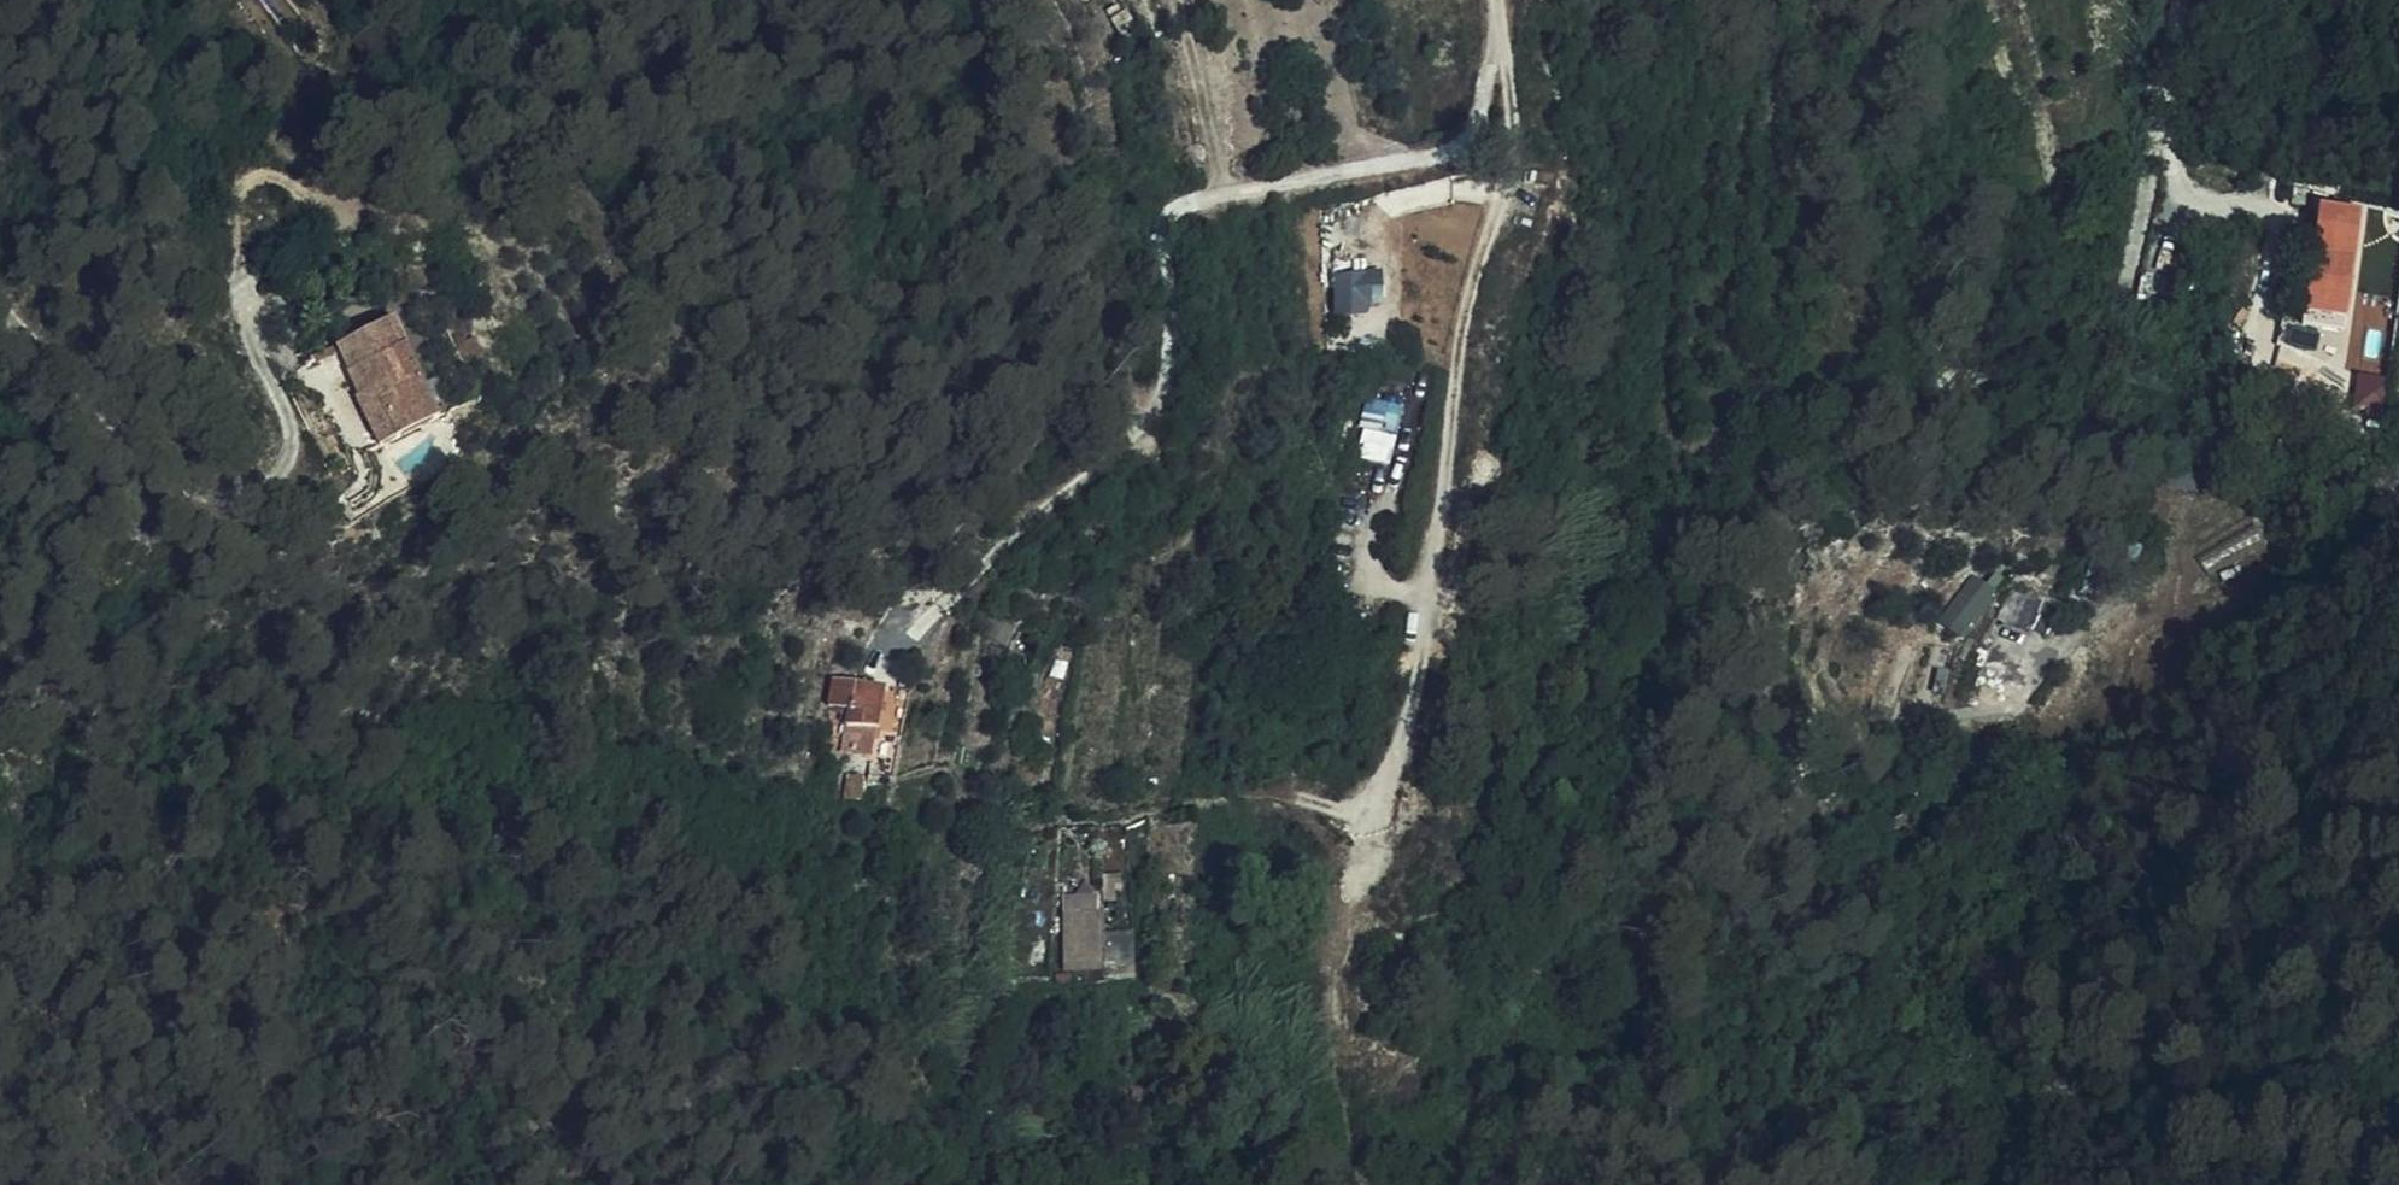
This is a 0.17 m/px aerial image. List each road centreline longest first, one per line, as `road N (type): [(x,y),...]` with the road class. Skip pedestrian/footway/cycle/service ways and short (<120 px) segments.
road 1 (track): [(1496,12),(1513,93),(1514,167),(1480,262),(1448,411),(1439,557),(1334,1009),(1336,1088),(1359,1156),(1386,1184)]
road 2 (track): [(363,190),(362,210),(342,216),(278,174),(255,175),(241,191),(243,276)]

